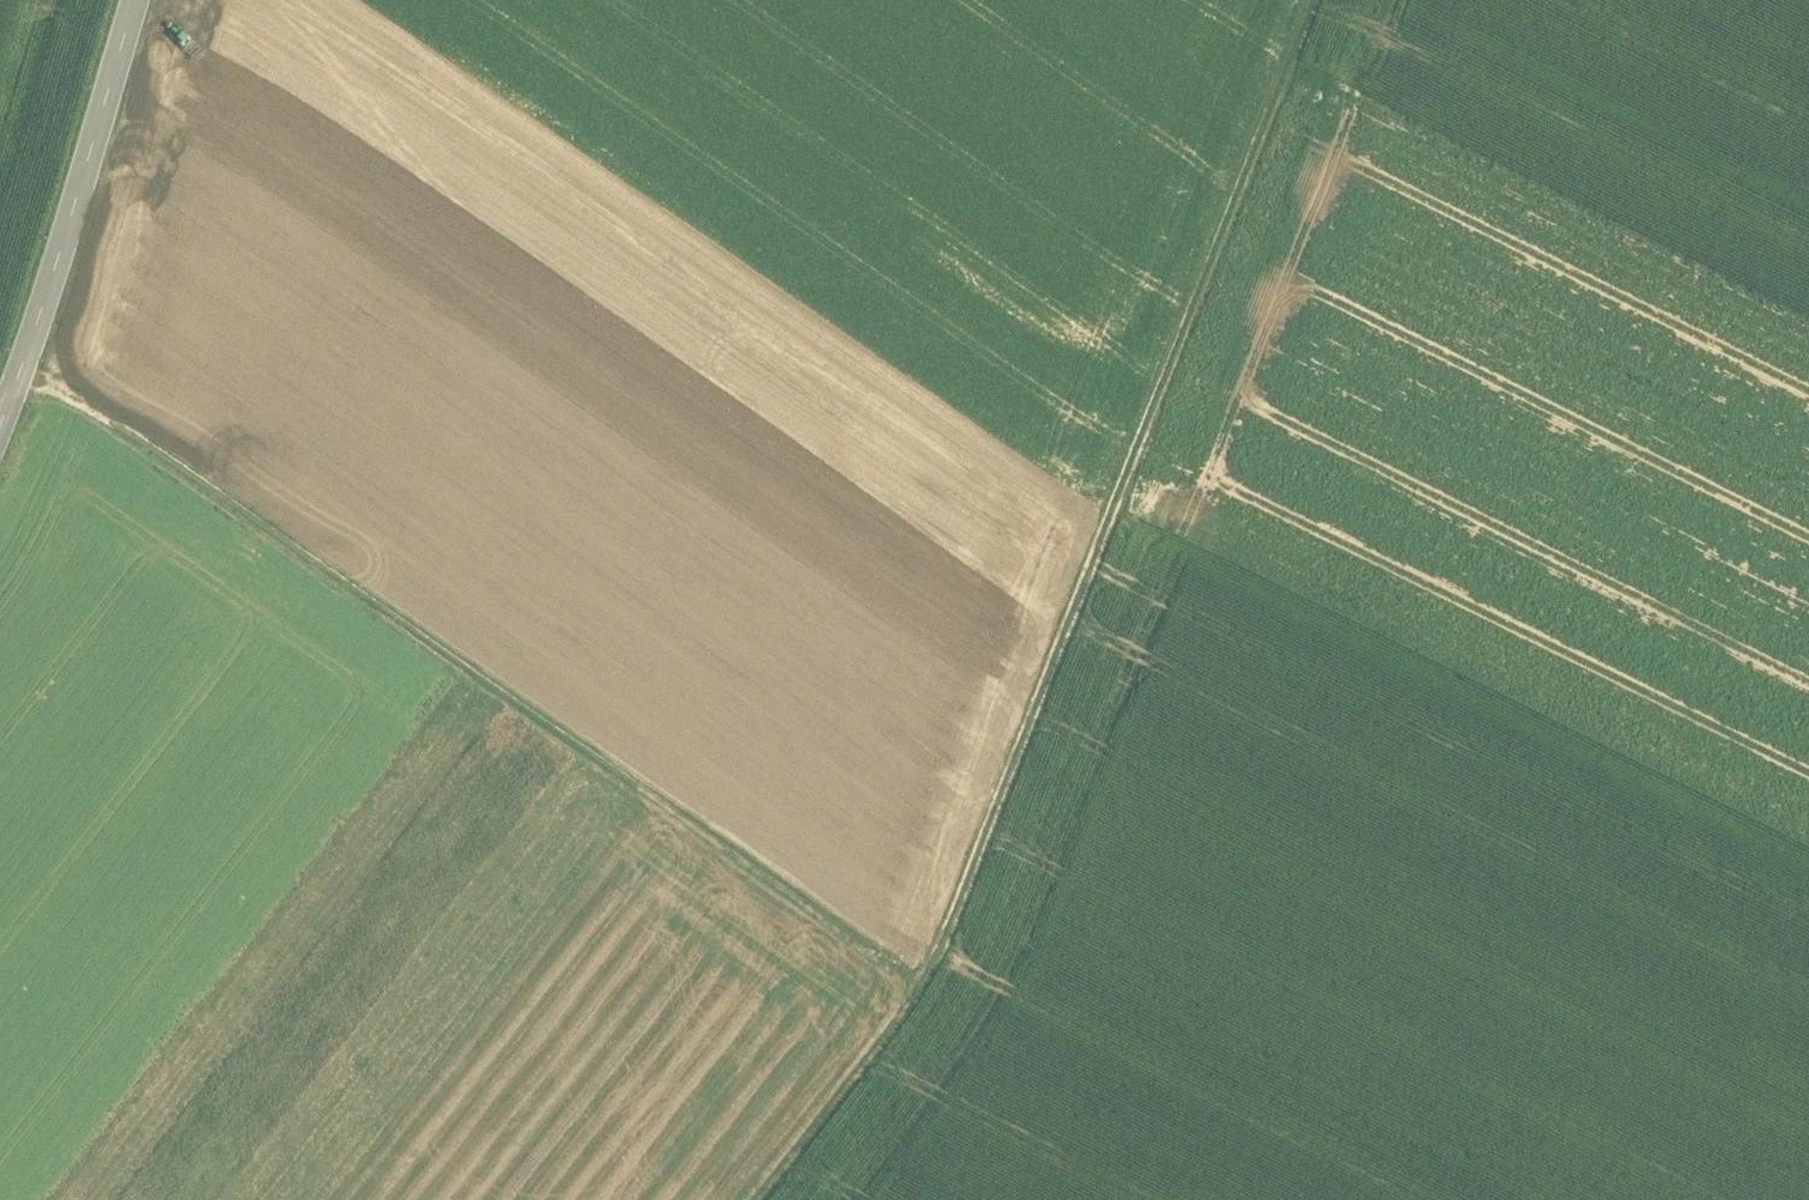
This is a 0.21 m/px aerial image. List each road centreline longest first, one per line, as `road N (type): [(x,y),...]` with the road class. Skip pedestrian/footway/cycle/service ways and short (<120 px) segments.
road 1 (track): [(26,365),(922,985)]
road 2 (track): [(1316,0),(922,985)]
road 3 (unclassified): [(0,423),(26,365),(133,0)]
road 4 (track): [(922,985),(754,1199)]

